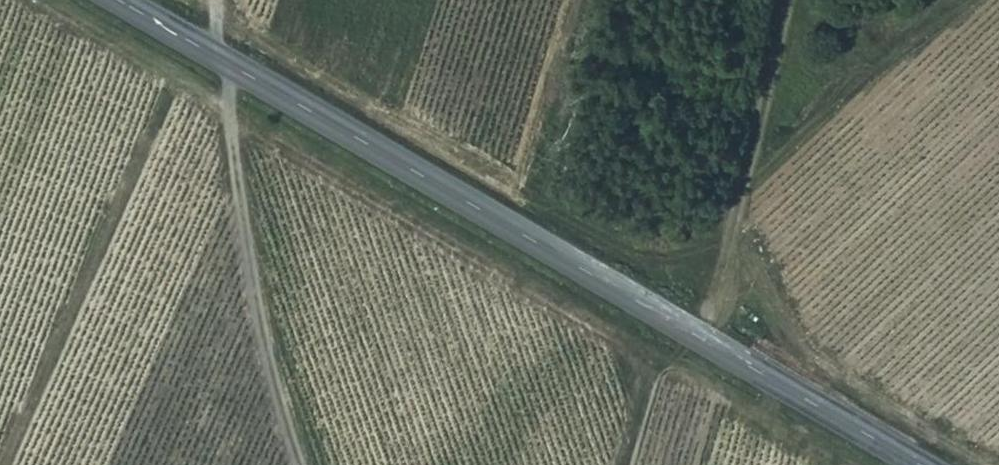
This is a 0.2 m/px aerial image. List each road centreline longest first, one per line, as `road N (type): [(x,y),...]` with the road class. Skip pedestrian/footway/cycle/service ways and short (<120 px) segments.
road 1 (secondary): [(116,0),(917,464)]
road 2 (track): [(294,464),(212,55),(209,0)]
road 3 (track): [(692,335),(790,0)]

